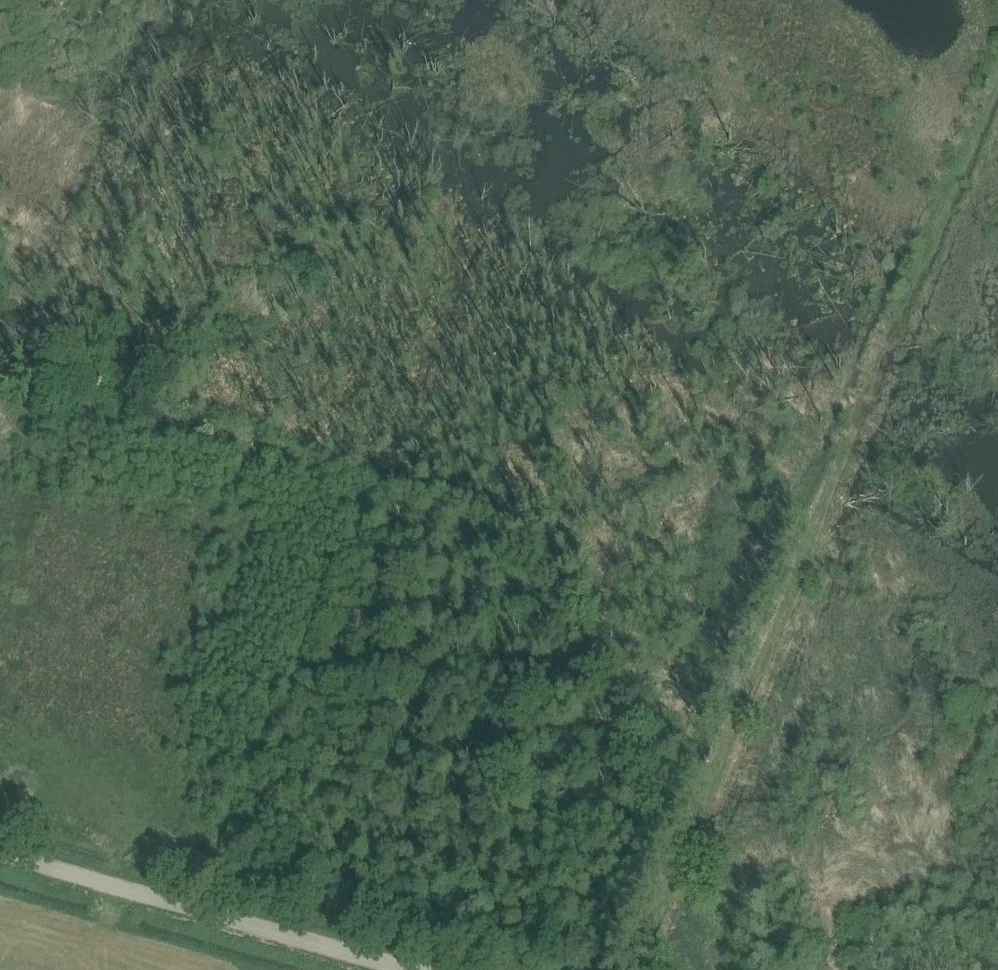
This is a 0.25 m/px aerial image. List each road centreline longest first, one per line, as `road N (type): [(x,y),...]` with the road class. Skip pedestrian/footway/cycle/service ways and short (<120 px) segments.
road 1 (track): [(997,74),(638,969)]
road 2 (unclassified): [(389,969),(0,855)]

